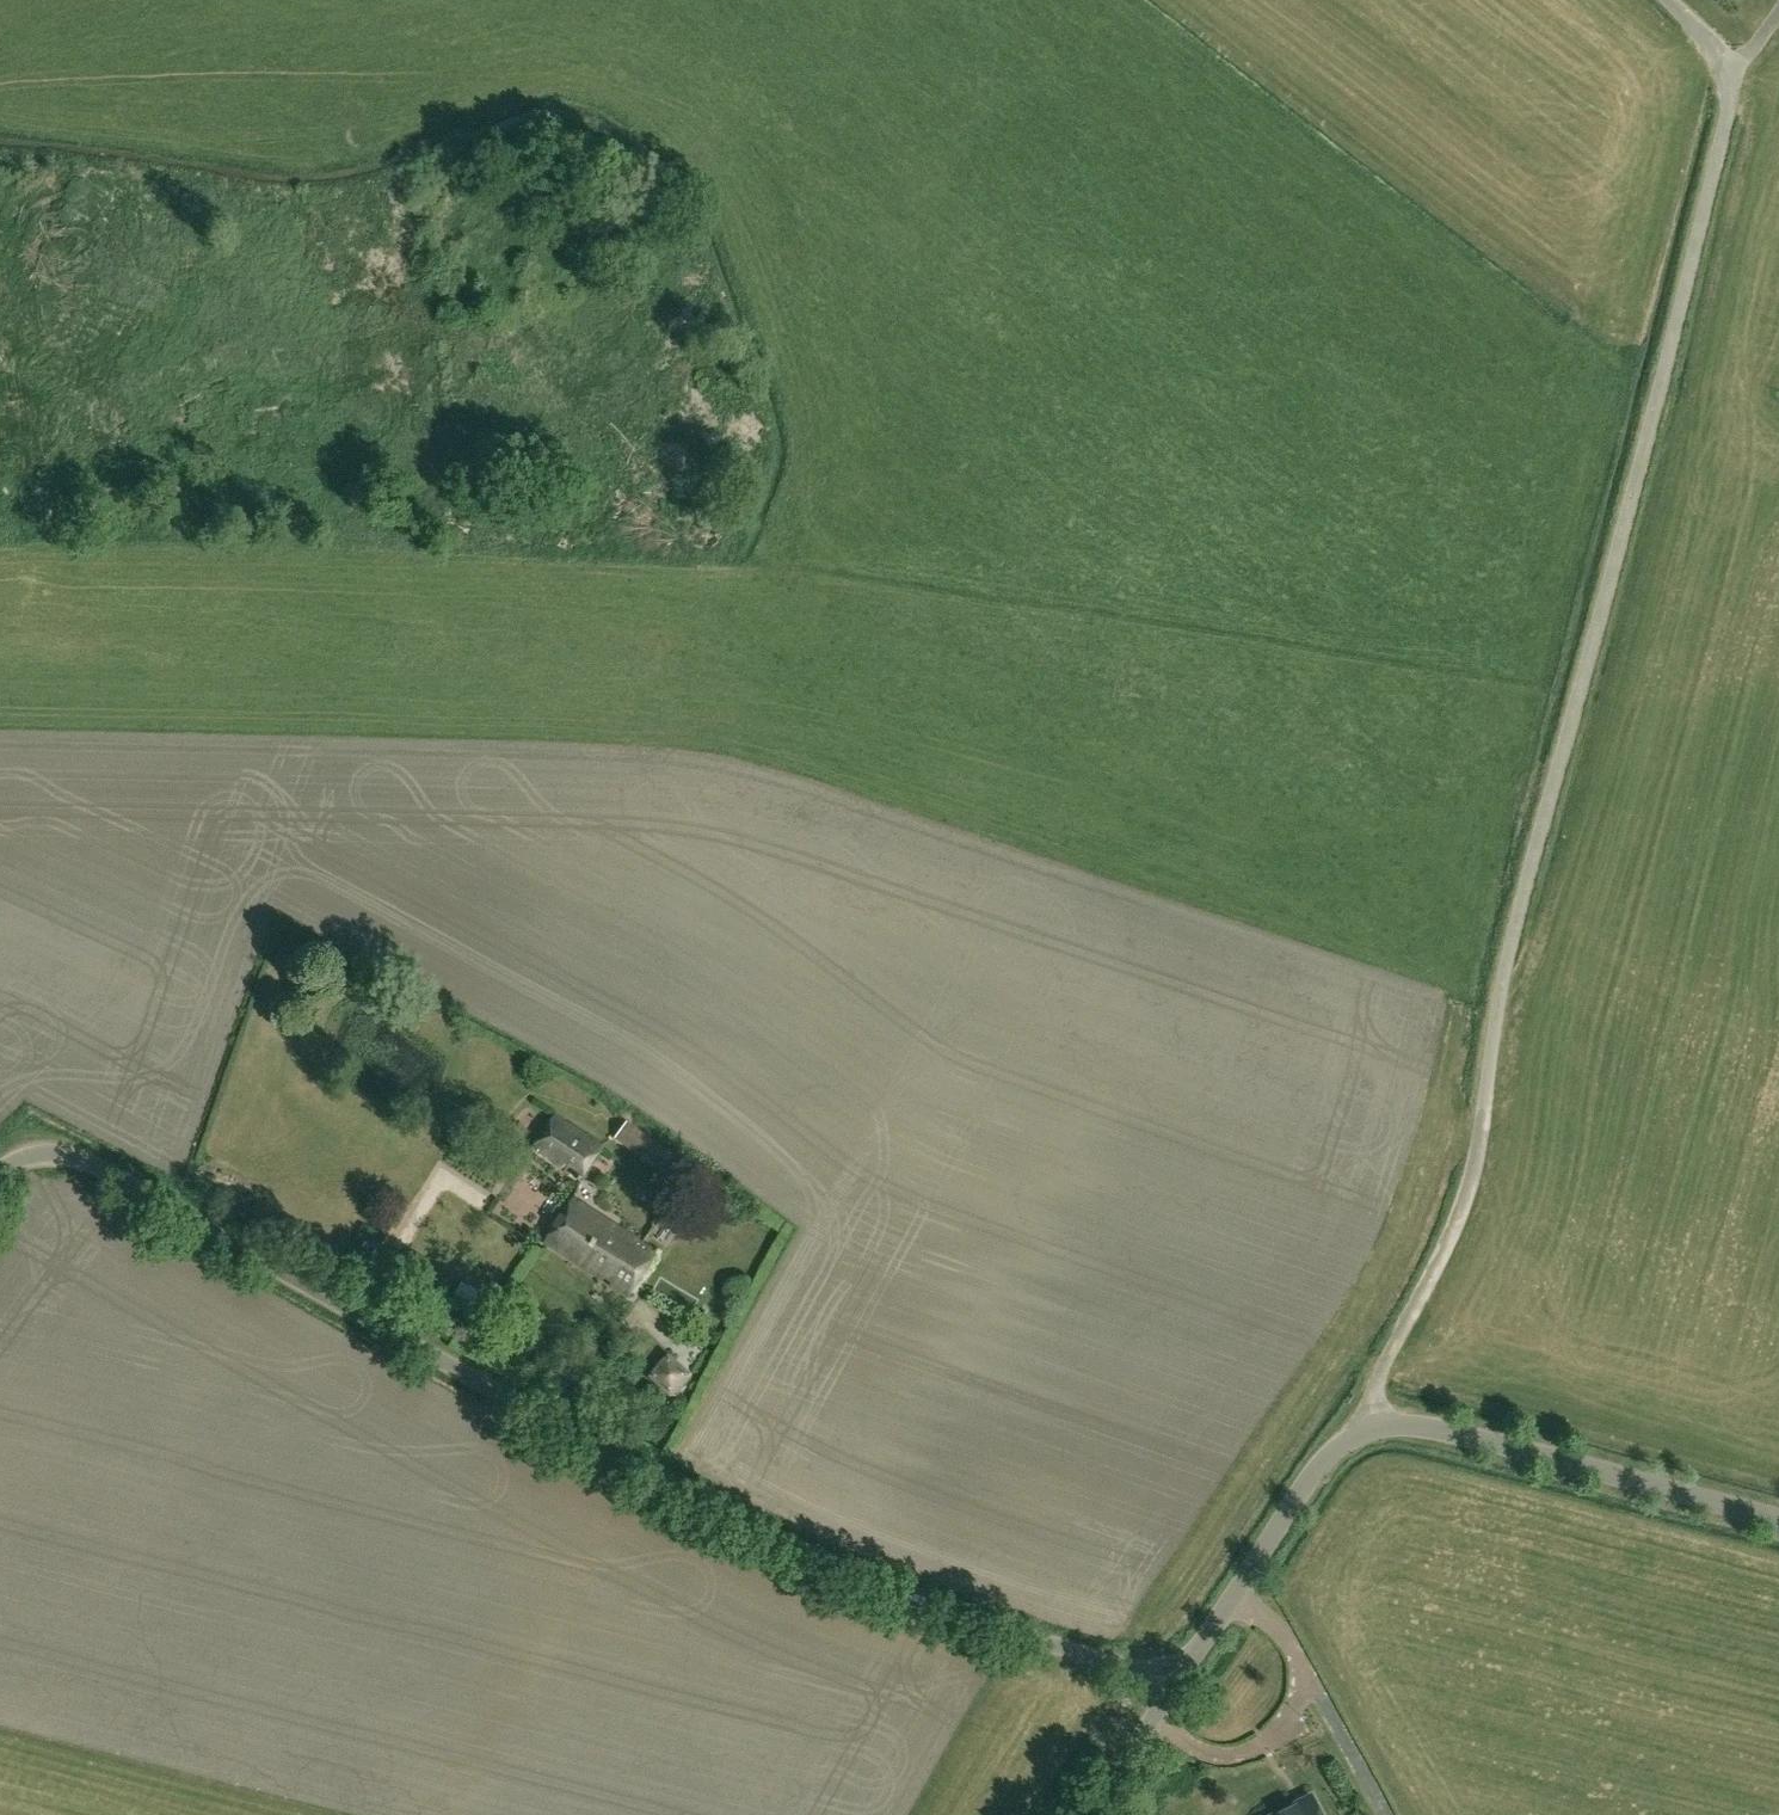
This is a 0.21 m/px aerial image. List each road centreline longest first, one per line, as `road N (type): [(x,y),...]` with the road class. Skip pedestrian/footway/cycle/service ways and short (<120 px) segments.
road 1 (unclassified): [(1173,1682),(797,1553),(76,1164),(42,1153),(0,1178)]
road 2 (unclassified): [(1173,1682),(1320,1470),(1351,1440),(1390,1427),(1429,1429),(1778,1523)]
road 3 (unclassified): [(1095,1814),(1173,1682)]

